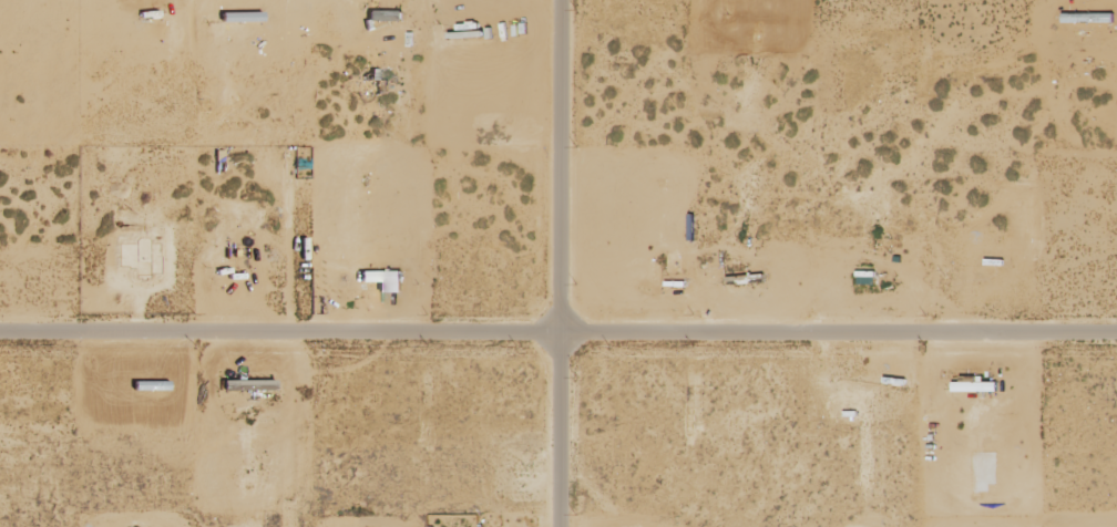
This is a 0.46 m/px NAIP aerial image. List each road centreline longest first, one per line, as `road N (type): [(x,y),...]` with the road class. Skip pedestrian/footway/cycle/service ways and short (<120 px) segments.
road 1 (residential): [(1116,331),(0,329)]
road 2 (residential): [(561,0),(556,526)]

